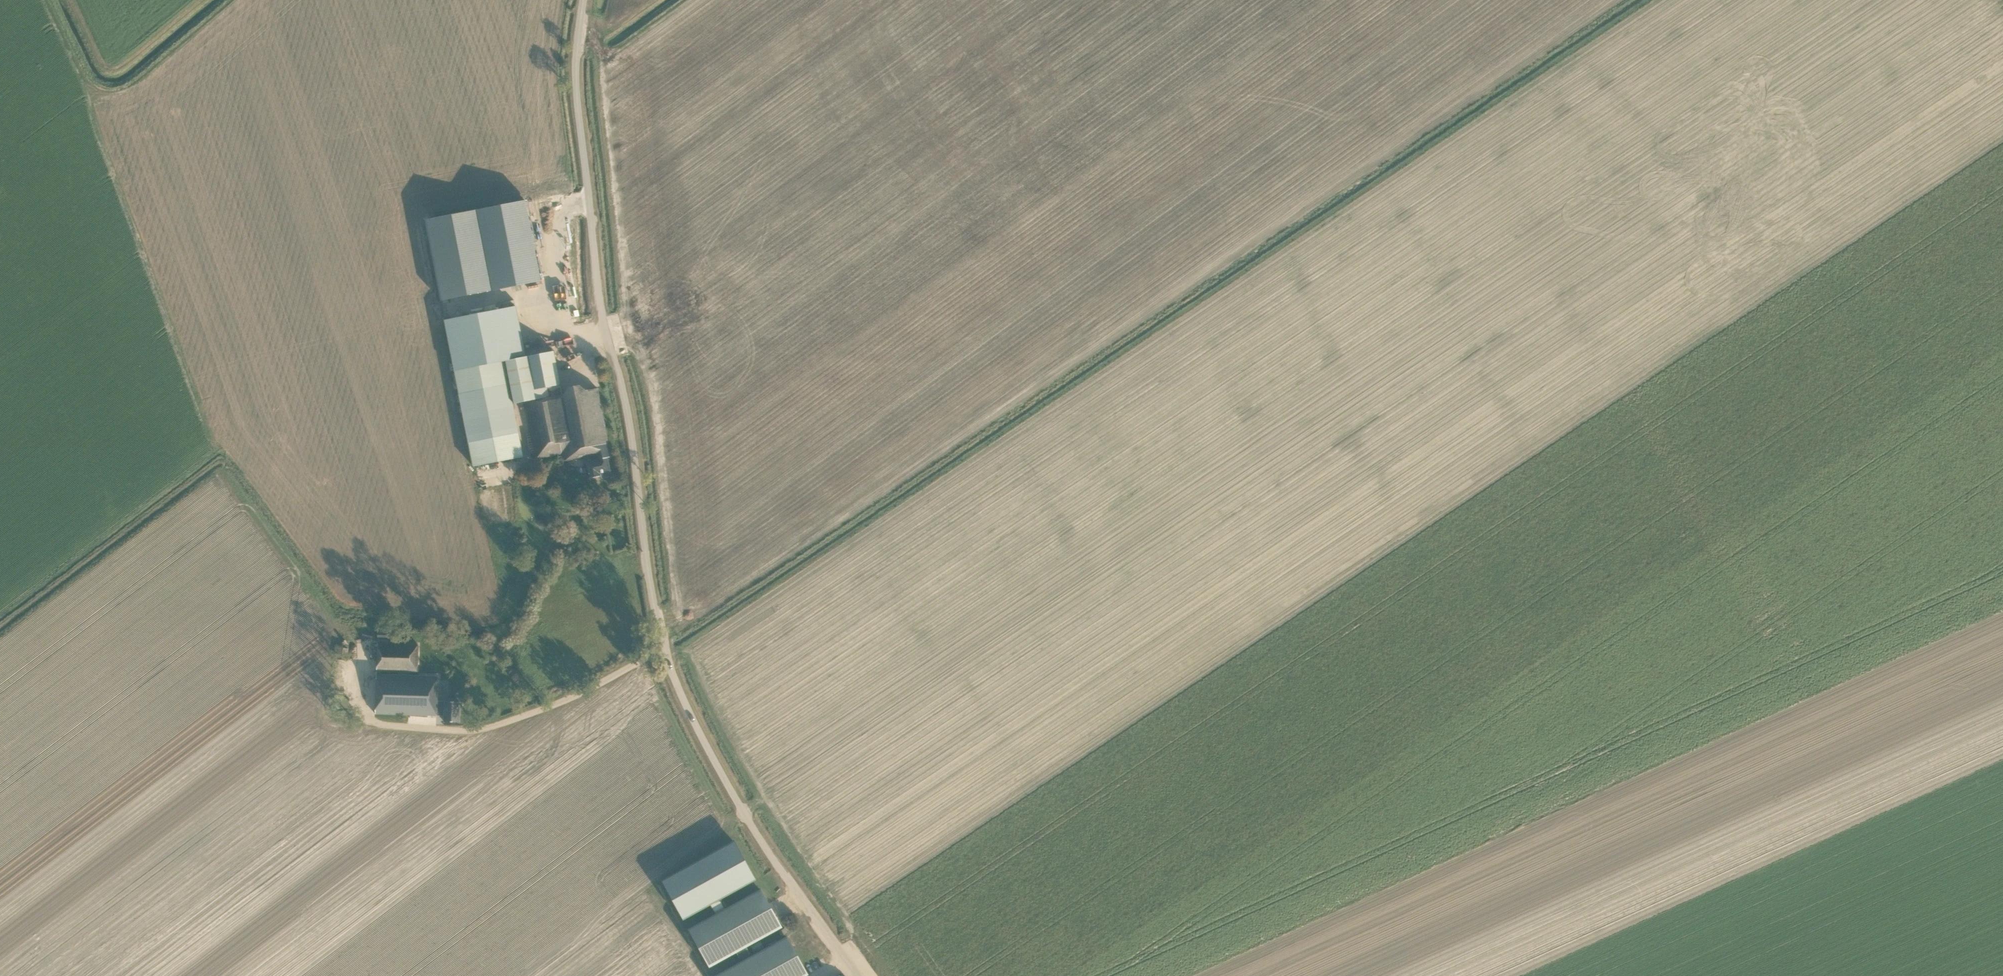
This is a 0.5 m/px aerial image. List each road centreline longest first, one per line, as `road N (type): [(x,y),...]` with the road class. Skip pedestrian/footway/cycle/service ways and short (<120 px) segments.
road 1 (tertiary): [(856,975),(760,842),(662,651),(624,405),(601,323),(575,87),(582,0)]

